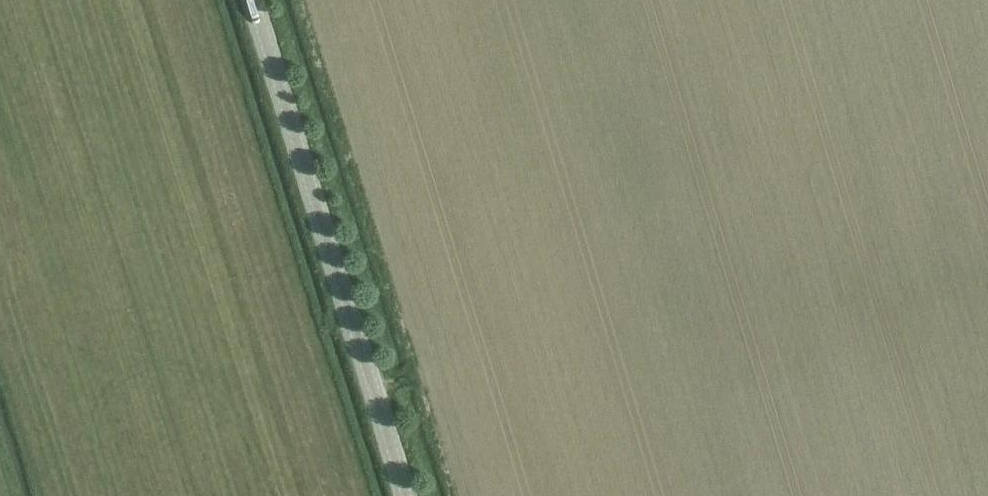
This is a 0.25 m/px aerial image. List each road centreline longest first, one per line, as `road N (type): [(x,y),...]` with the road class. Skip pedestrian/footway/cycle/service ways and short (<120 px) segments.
road 1 (unclassified): [(404,495),(250,0)]

